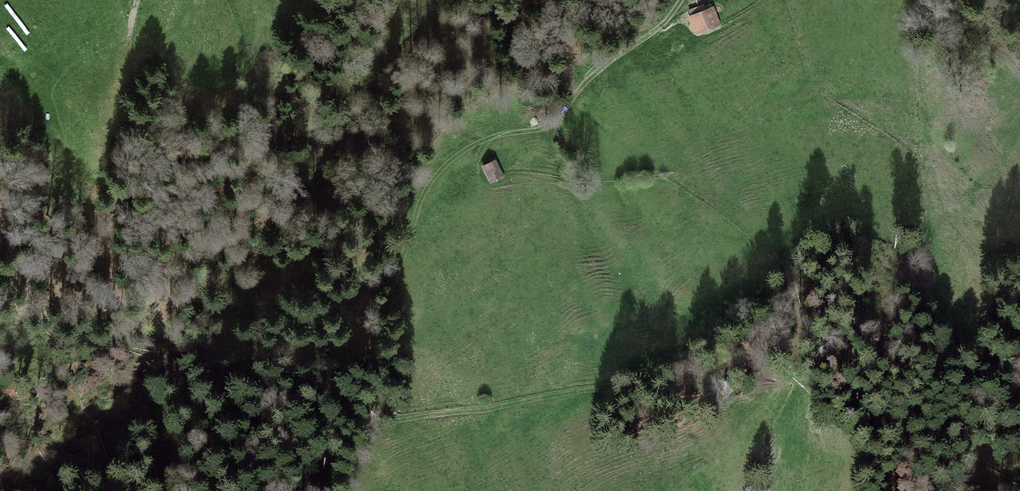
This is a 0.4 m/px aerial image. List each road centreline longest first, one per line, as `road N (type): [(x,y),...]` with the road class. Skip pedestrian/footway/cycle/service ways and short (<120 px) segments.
road 1 (track): [(680,0),(578,88),(552,124),(469,145),(441,165),(415,209),(375,381),(350,416),(270,490)]
road 2 (track): [(435,174),(391,185),(313,236),(266,293),(234,309),(226,303),(229,282),(266,98),(227,0)]
road 3 (track): [(350,416),(356,427),(369,428),(636,380),(745,372),(789,378)]

